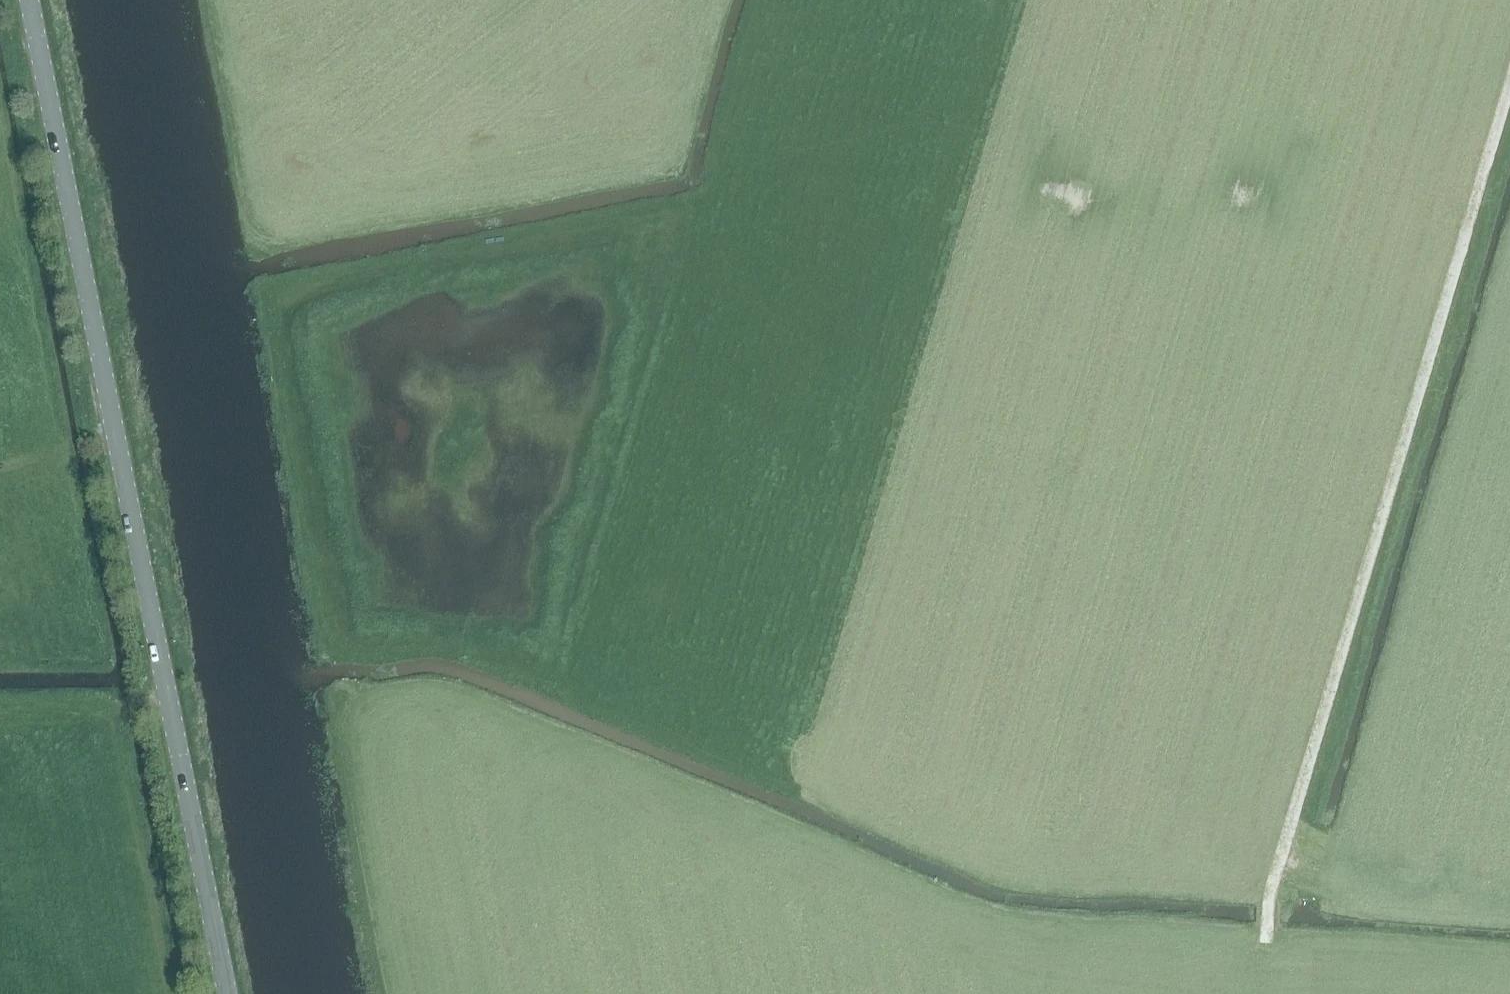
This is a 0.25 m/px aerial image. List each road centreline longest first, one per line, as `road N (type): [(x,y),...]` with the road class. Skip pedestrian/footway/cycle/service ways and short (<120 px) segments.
road 1 (tertiary): [(223,993),(27,0)]
road 2 (track): [(1509,71),(1259,933)]

